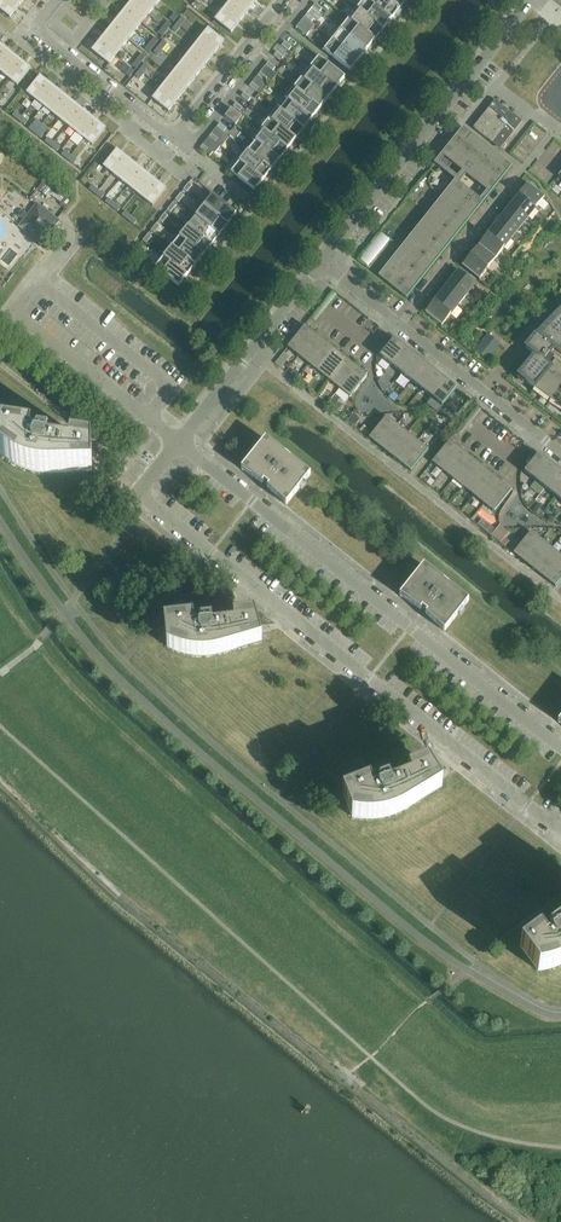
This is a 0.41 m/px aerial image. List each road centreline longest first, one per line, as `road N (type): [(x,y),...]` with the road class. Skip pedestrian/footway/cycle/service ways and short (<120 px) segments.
road 1 (residential): [(560,832),(137,492),(176,442)]
road 2 (residential): [(560,749),(176,442)]
road 3 (residential): [(532,0),(320,263)]
road 4 (residential): [(398,324),(560,124)]
road 5 (residential): [(320,263),(176,442)]
road 6 (residential): [(172,139),(32,29),(55,0)]
road 7 (residential): [(560,454),(398,324)]
road 8 (residential): [(188,151),(308,0)]
road 9 (residential): [(282,0),(172,139)]

